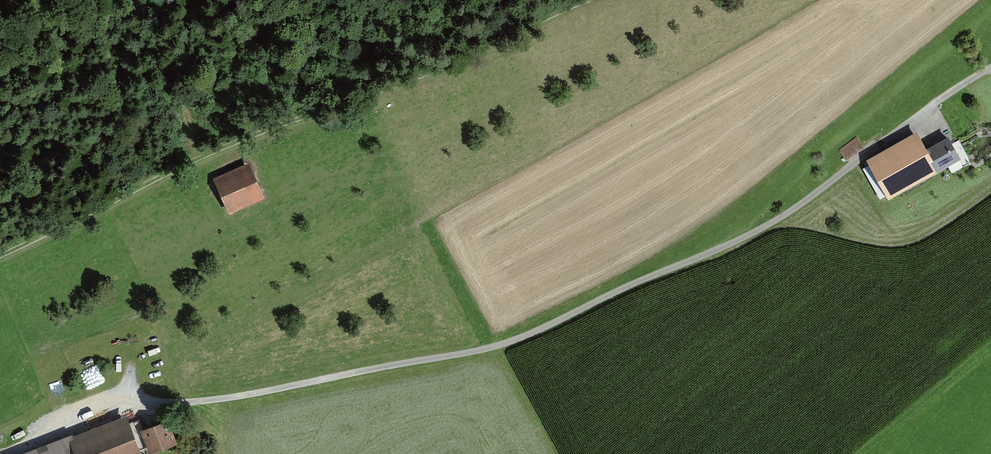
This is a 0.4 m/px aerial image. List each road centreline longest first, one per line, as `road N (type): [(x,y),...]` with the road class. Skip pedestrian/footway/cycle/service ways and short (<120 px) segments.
road 1 (track): [(990,67),(767,226),(511,341),(226,398),(103,398),(63,413),(38,440),(2,453)]
road 2 (track): [(0,255),(275,126),(378,91),(585,0)]

